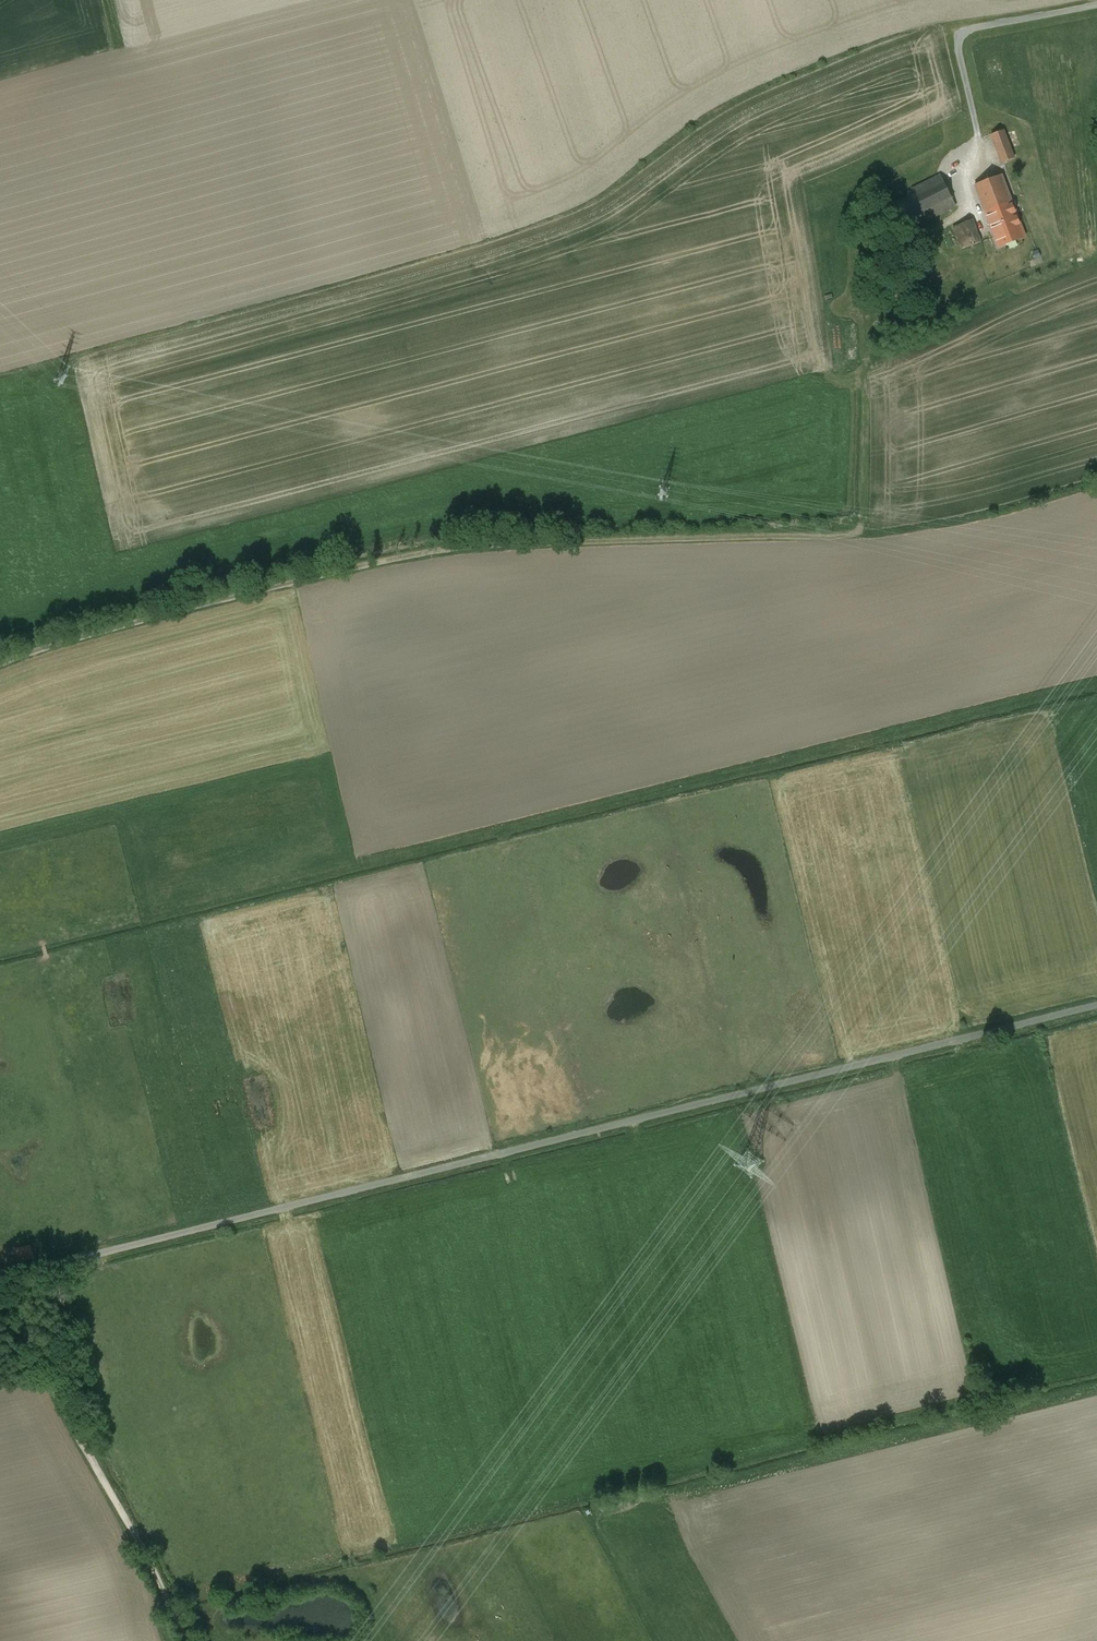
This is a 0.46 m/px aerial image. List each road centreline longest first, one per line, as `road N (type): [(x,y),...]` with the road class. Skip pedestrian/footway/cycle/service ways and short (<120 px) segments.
road 1 (track): [(0,665),(206,602),(437,550),(855,535),(869,458),(863,331),(882,277)]
road 2 (unclassified): [(1096,1003),(0,1275)]
road 3 (track): [(191,1640),(0,1287)]

